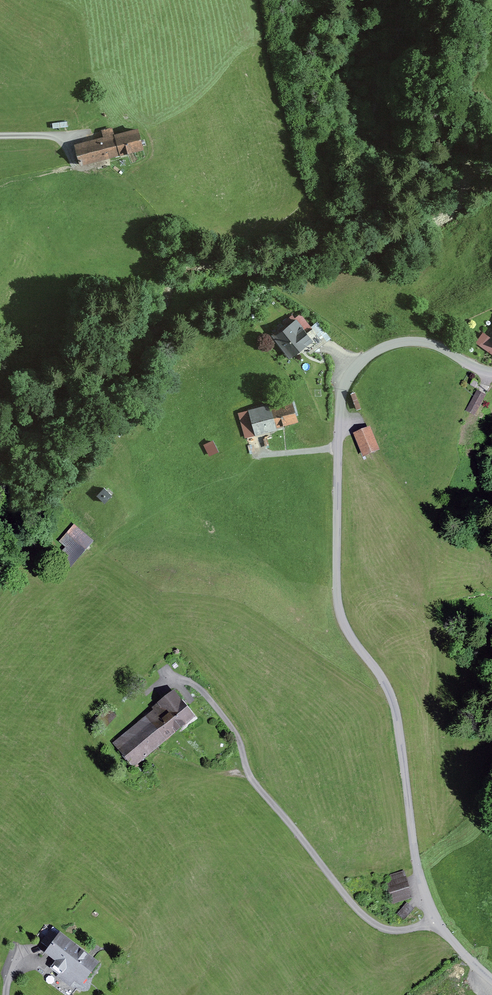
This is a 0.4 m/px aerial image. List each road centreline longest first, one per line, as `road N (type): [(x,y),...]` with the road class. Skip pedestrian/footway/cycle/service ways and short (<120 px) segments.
road 1 (unclassified): [(491,982),(433,918),(393,700),(346,628),(335,581),(340,414),(350,373),(406,342),(430,342),(491,372)]
road 2 (track): [(176,680),(205,691),(237,735),(253,781),(369,921),(393,931),(433,918)]

